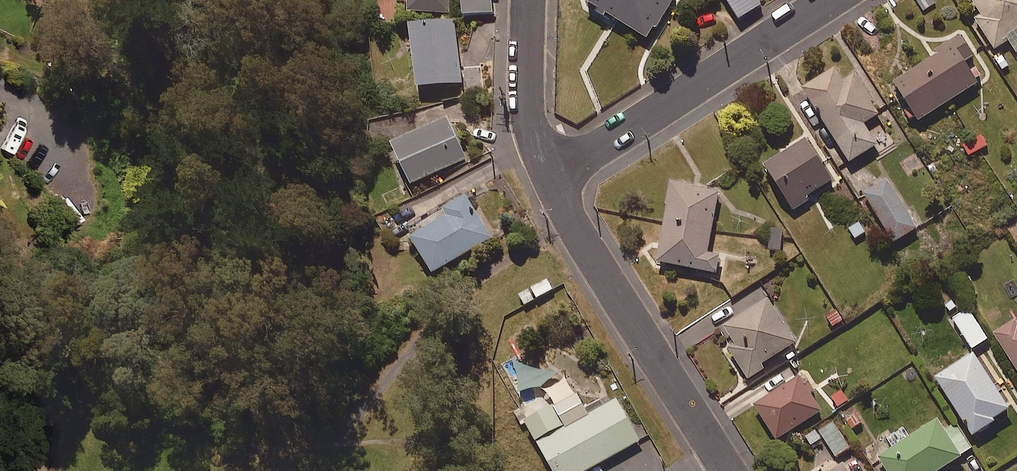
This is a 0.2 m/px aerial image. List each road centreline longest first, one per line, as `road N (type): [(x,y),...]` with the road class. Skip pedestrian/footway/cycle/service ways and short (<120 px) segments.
road 1 (residential): [(553,177),(733,470)]
road 2 (residential): [(553,177),(830,0)]
road 3 (residential): [(526,0),(527,126),(553,177)]

